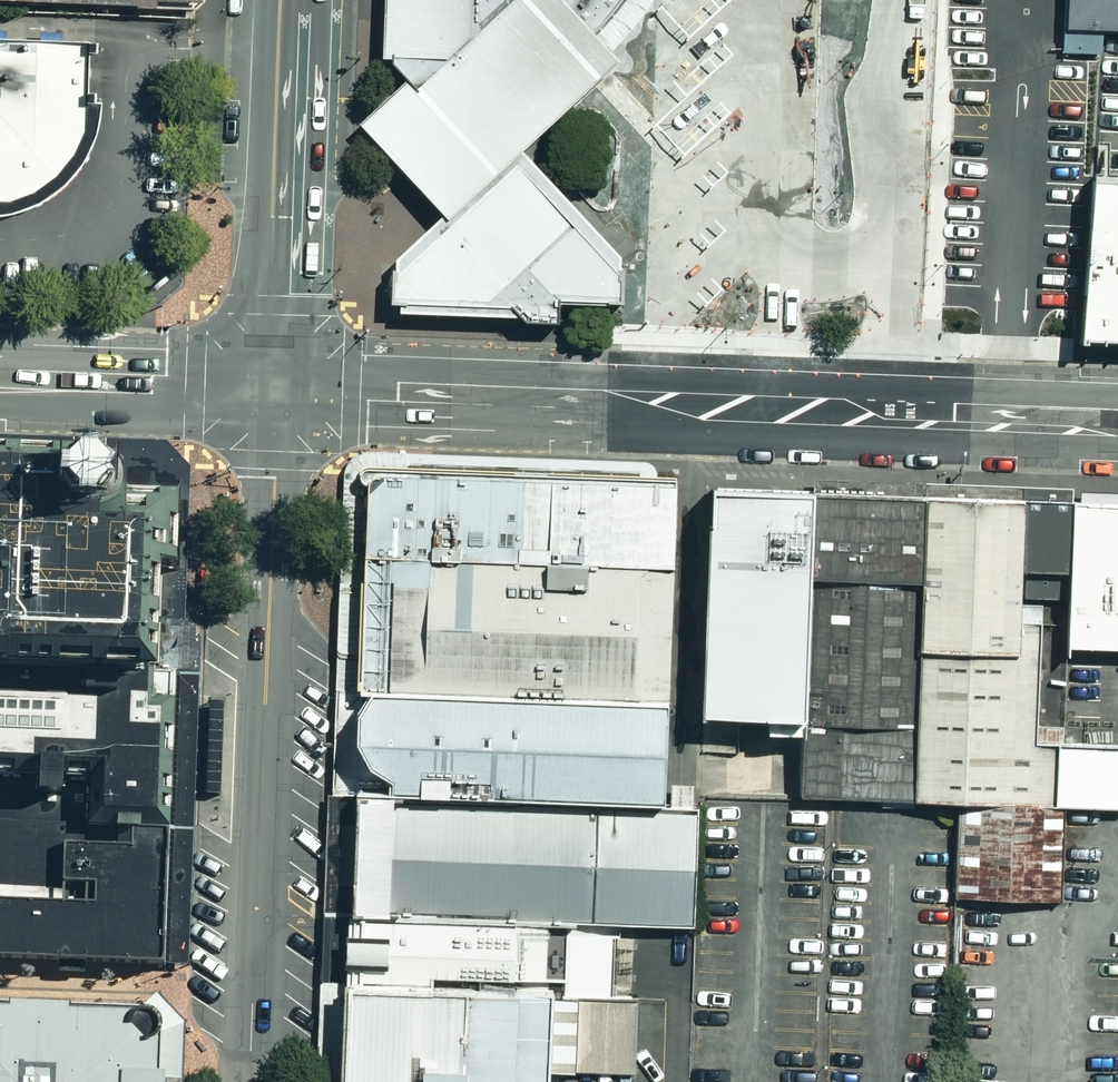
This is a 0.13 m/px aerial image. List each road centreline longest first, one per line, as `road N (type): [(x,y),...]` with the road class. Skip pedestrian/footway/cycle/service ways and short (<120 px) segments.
road 1 (tertiary): [(275,388),(1117,423)]
road 2 (unclassified): [(275,388),(249,1081)]
road 3 (secondary): [(289,0),(275,388)]
road 4 (secondary): [(0,378),(275,388)]

